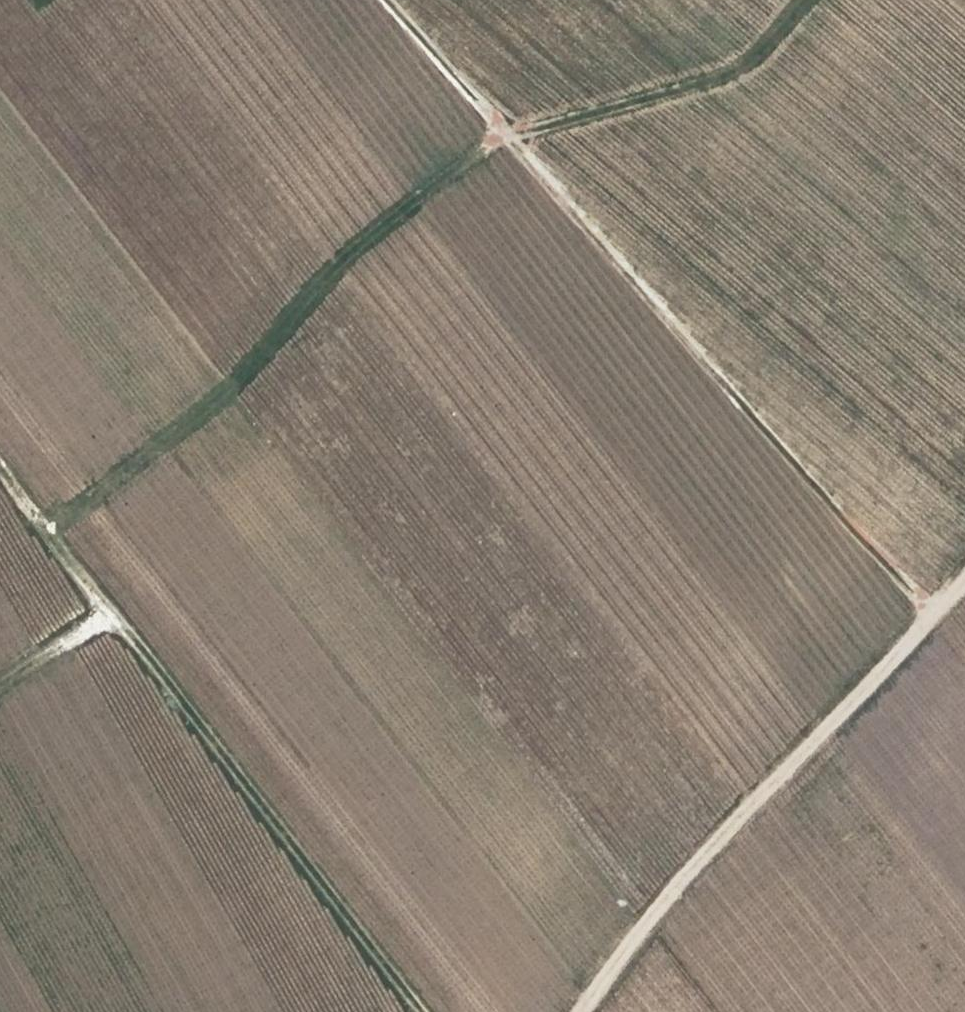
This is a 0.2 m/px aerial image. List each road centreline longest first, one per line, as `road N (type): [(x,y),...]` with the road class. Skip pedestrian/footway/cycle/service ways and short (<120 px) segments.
road 1 (track): [(50,527),(234,389),(349,260),(499,134),(748,64),(807,0)]
road 2 (track): [(387,0),(937,613)]
road 3 (track): [(0,462),(424,1011)]
road 4 (track): [(964,584),(700,864),(592,1011)]
road 5 (track): [(0,693),(115,611)]

